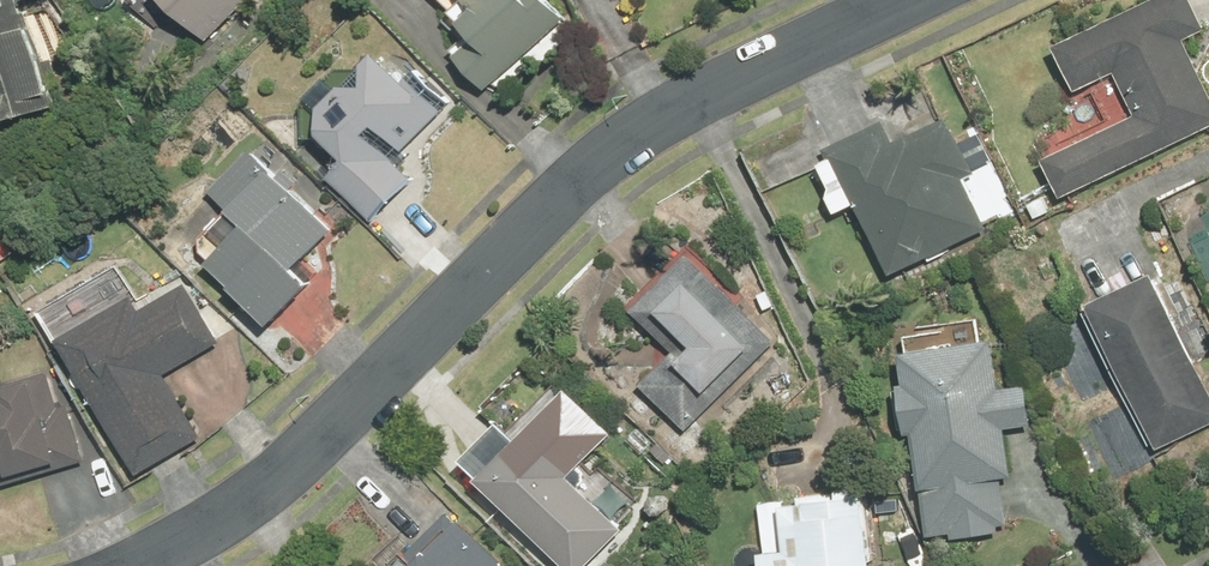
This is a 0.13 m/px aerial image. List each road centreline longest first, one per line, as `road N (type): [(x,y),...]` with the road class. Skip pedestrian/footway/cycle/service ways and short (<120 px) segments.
road 1 (residential): [(110,565),(229,509),(337,421),(603,151),(661,112),(898,0)]

